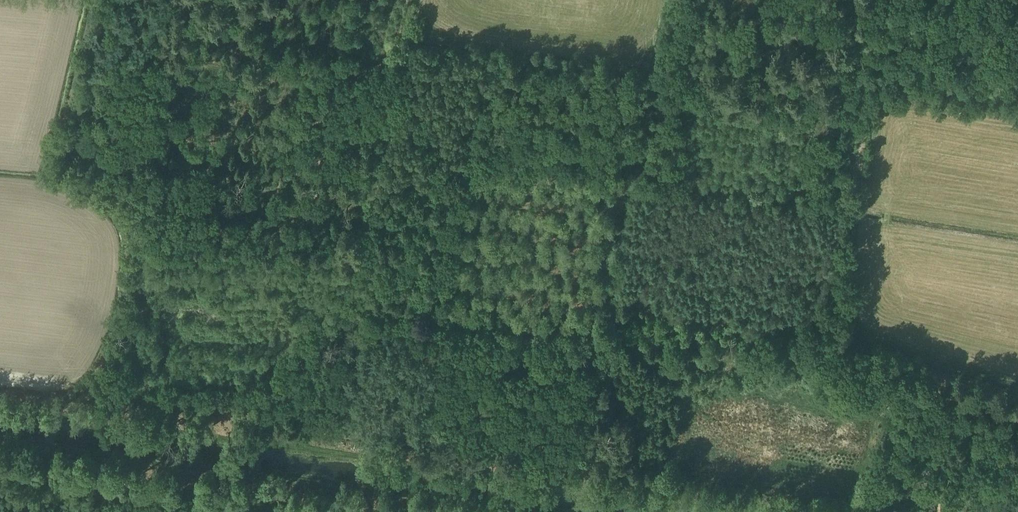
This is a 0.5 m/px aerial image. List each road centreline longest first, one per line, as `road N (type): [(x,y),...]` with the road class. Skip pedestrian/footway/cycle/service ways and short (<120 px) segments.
road 1 (track): [(933,511),(932,412),(917,376),(835,358),(889,0)]

